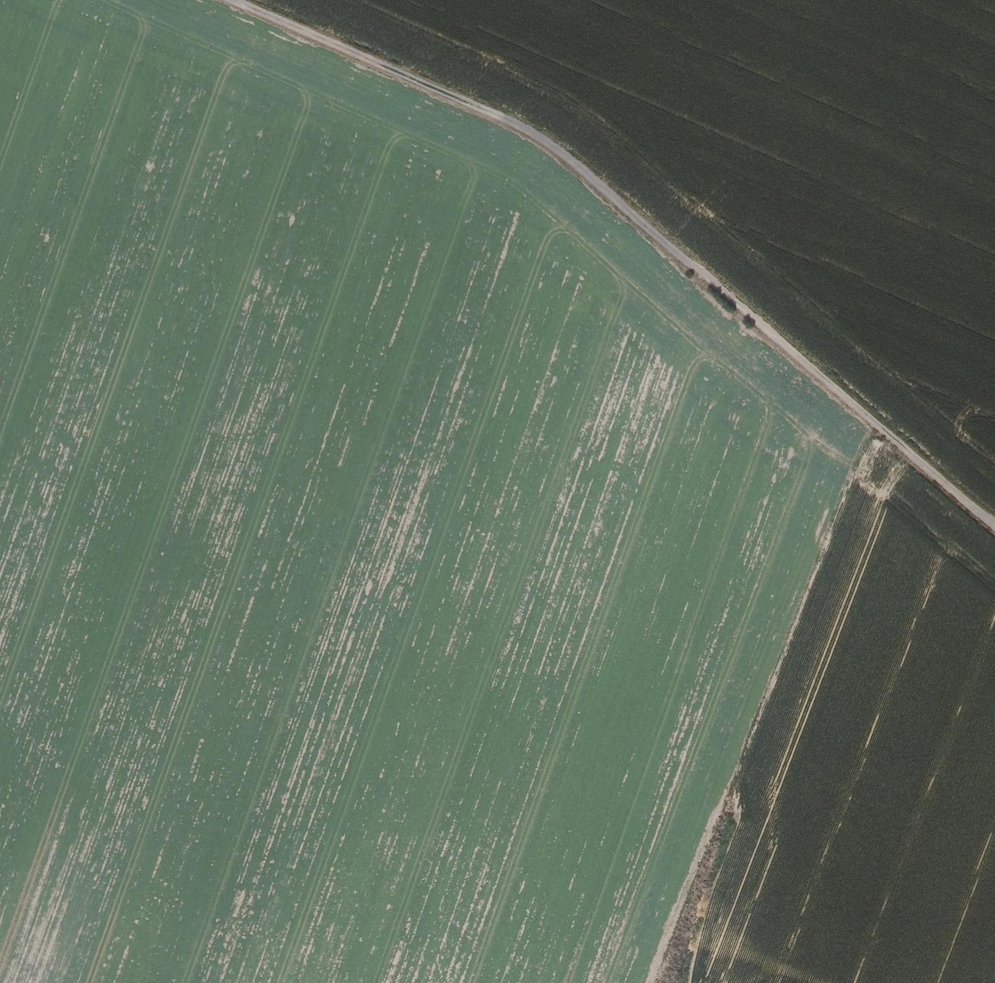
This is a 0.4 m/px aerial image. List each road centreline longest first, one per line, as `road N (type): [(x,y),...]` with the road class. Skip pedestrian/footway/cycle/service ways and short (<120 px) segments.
road 1 (track): [(229,0),(549,146),(994,529)]

